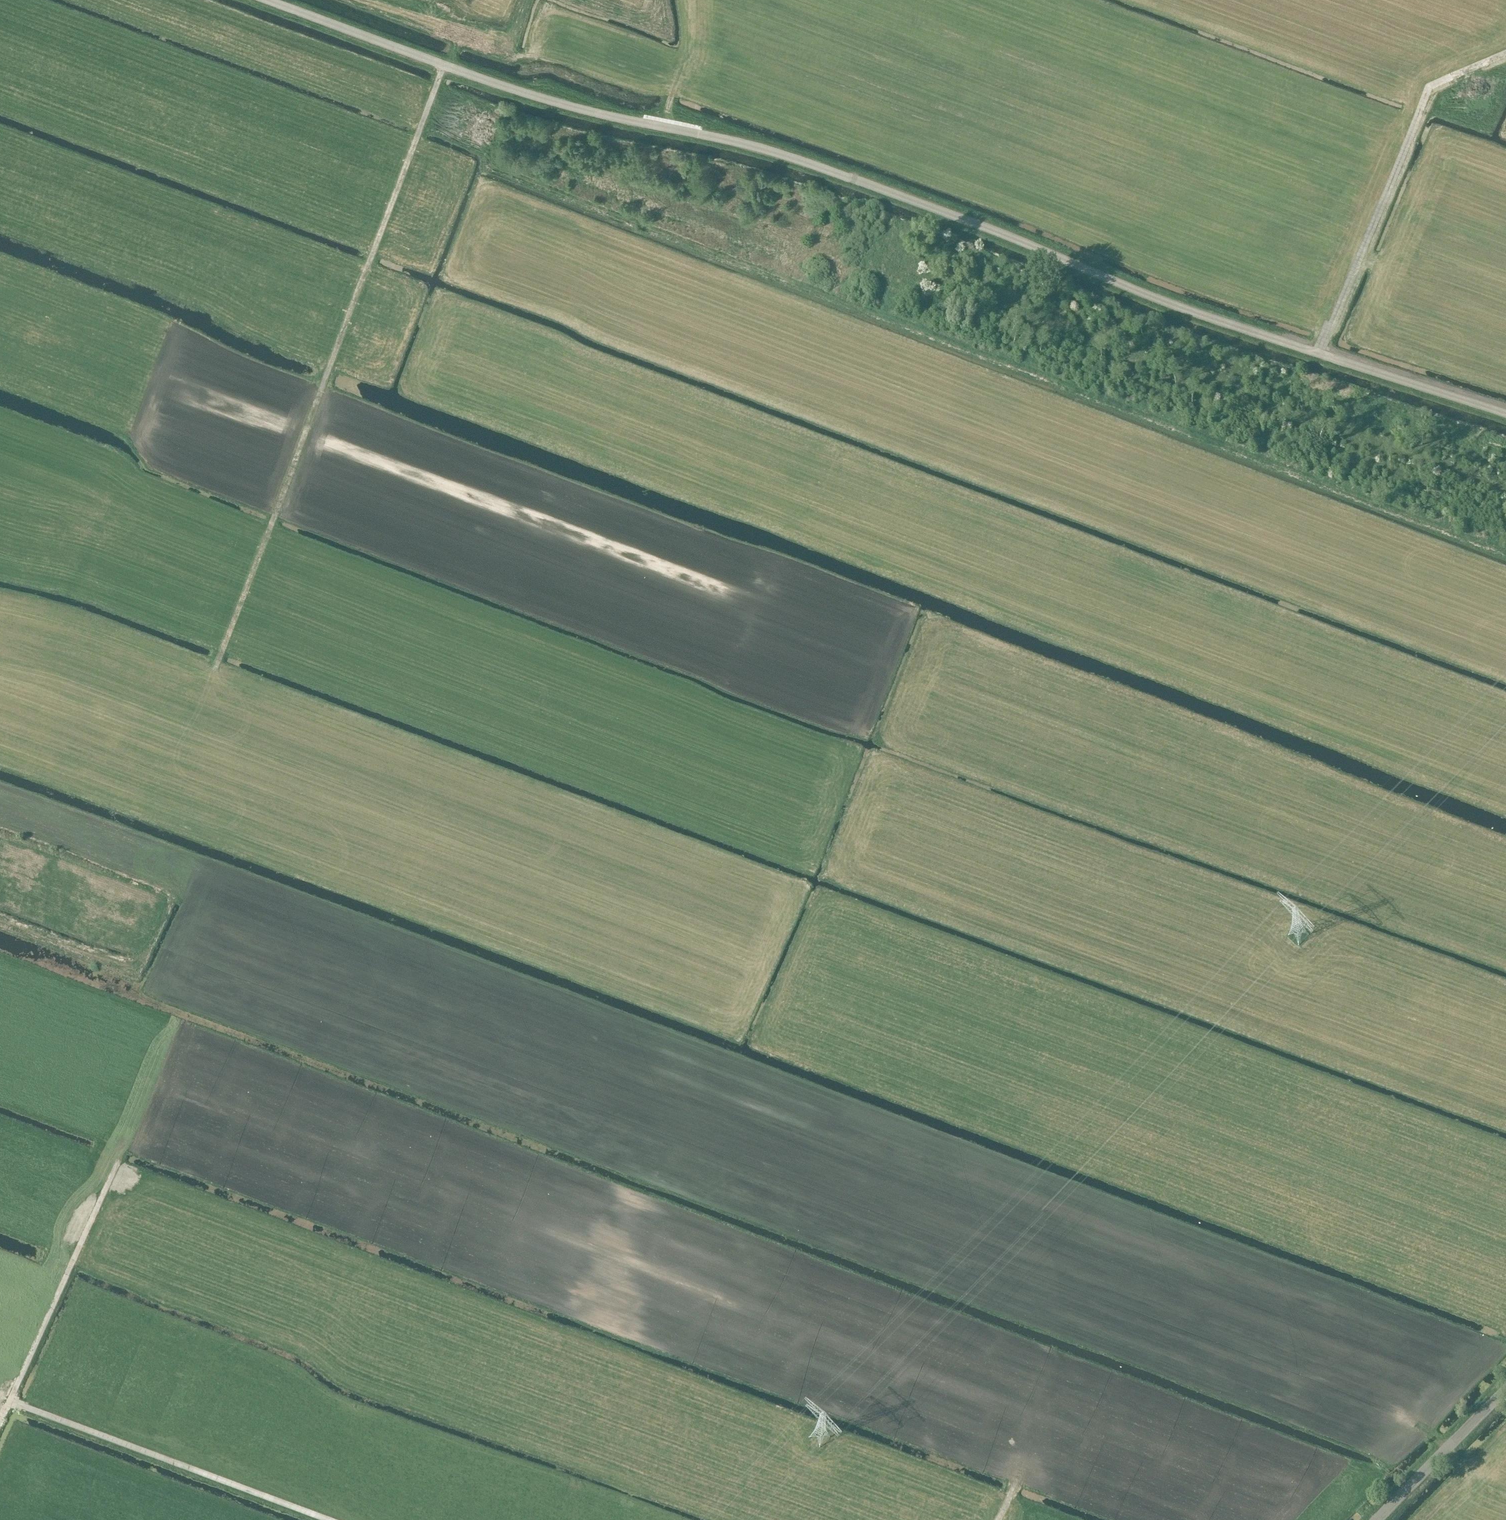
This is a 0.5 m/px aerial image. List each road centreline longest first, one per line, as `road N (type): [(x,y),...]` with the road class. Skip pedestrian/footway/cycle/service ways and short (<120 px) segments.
road 1 (unclassified): [(1505,416),(1120,285),(769,147),(586,111),(269,0)]
road 2 (tertiary): [(1383,1519),(1505,1393)]

